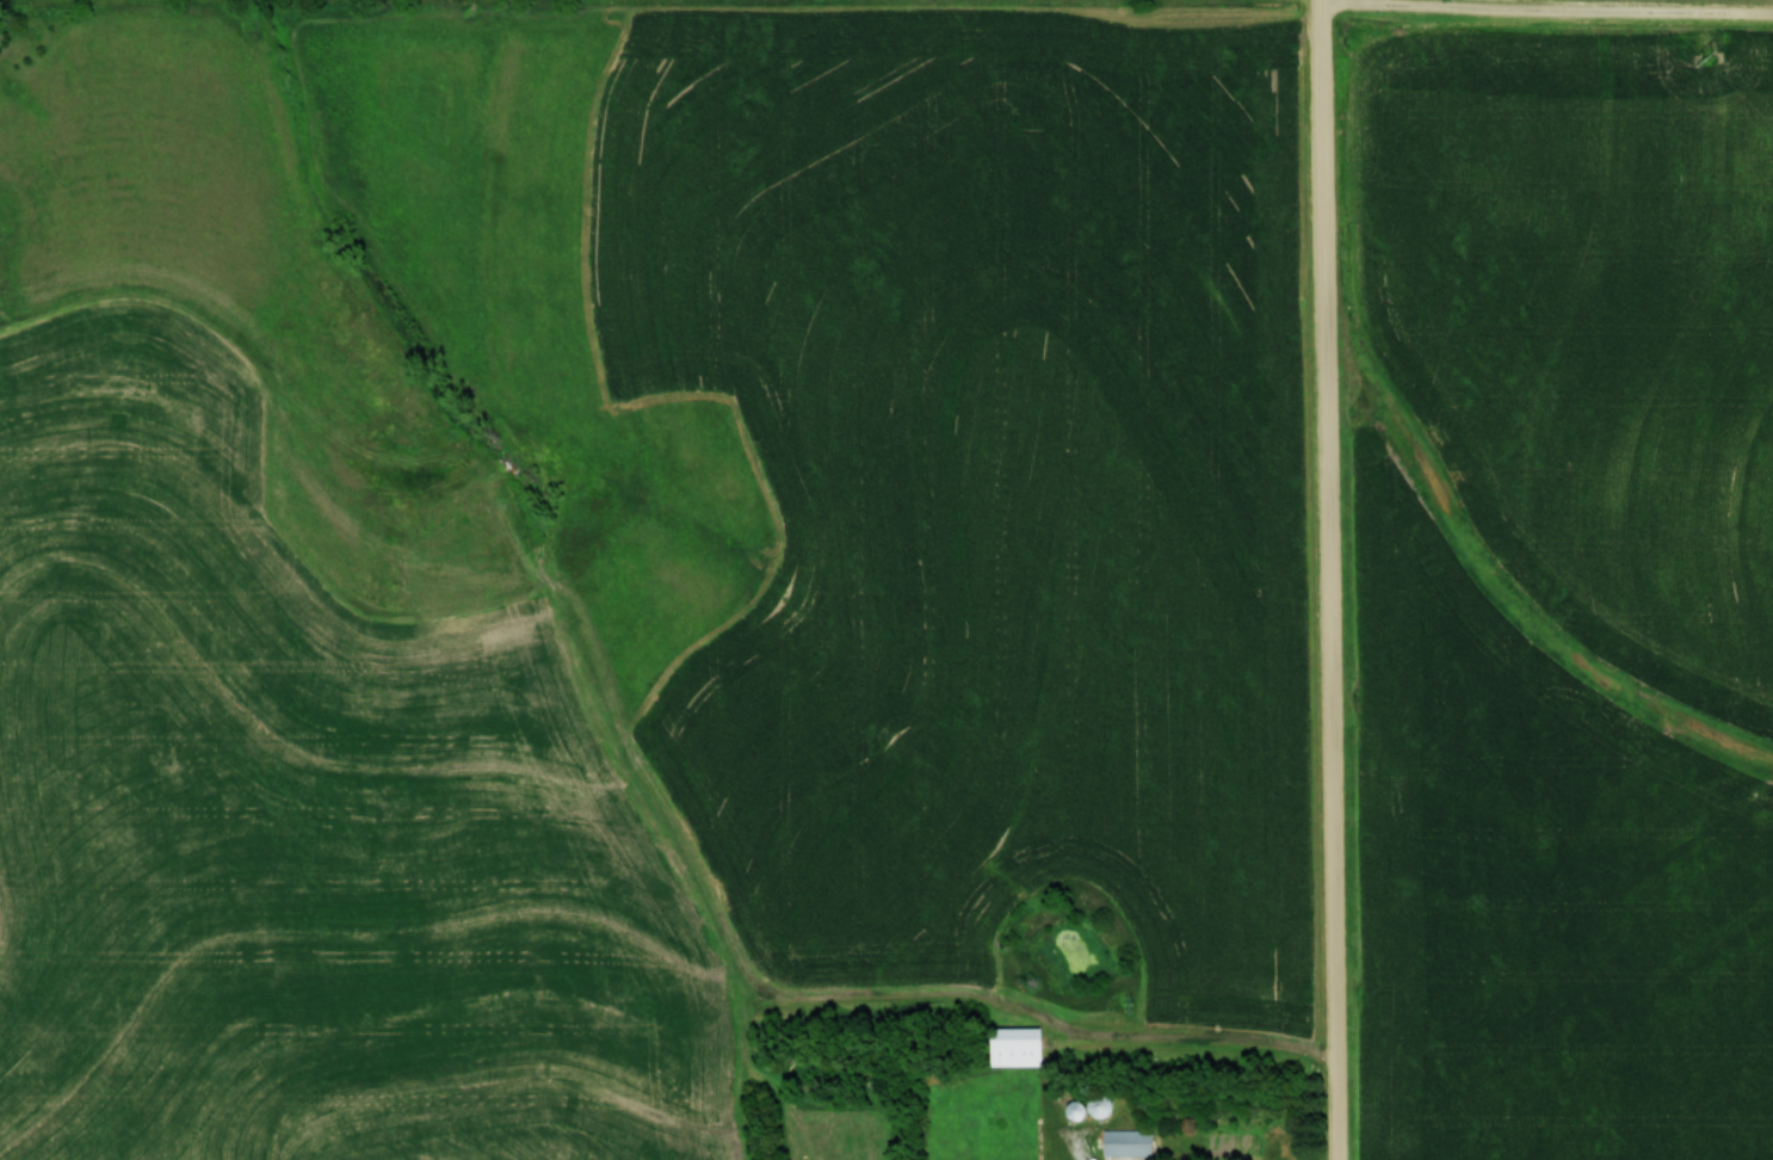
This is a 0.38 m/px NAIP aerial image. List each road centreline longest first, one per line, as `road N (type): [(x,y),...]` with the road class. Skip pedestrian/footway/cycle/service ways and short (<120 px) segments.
road 1 (residential): [(1341,1159),(1326,0)]
road 2 (residential): [(1772,13),(1326,12)]

